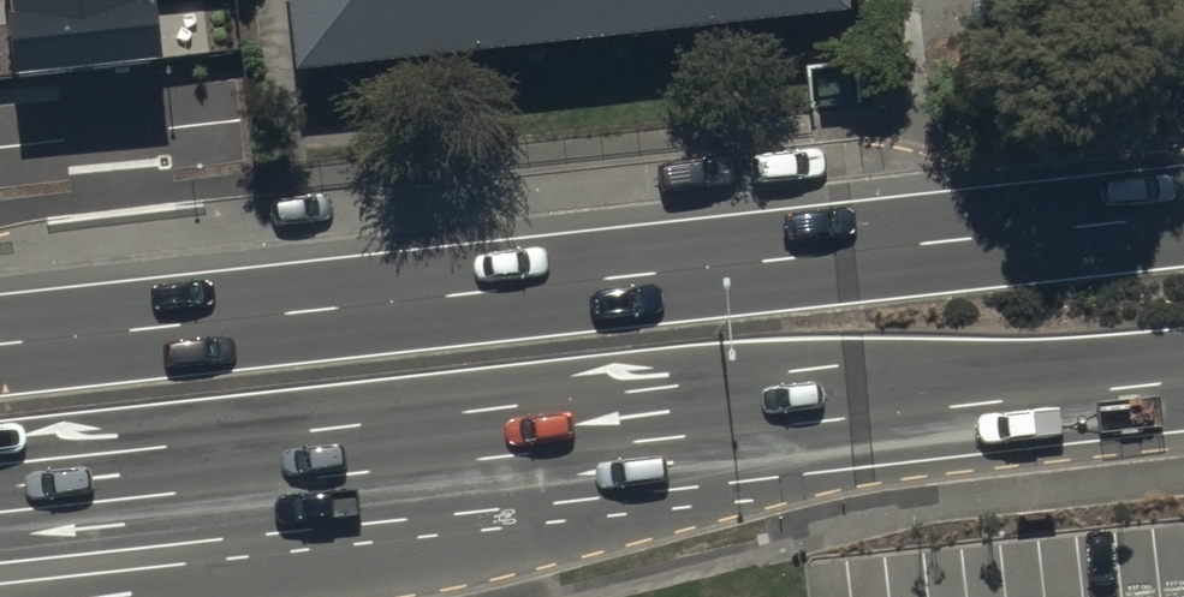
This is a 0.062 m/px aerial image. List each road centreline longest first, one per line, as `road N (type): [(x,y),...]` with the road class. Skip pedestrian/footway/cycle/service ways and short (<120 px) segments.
road 1 (primary): [(0,346),(1183,217)]
road 2 (primary): [(1183,386),(538,457)]
road 3 (primary): [(538,457),(0,516)]
road 4 (primary): [(538,457),(452,543),(90,596)]

